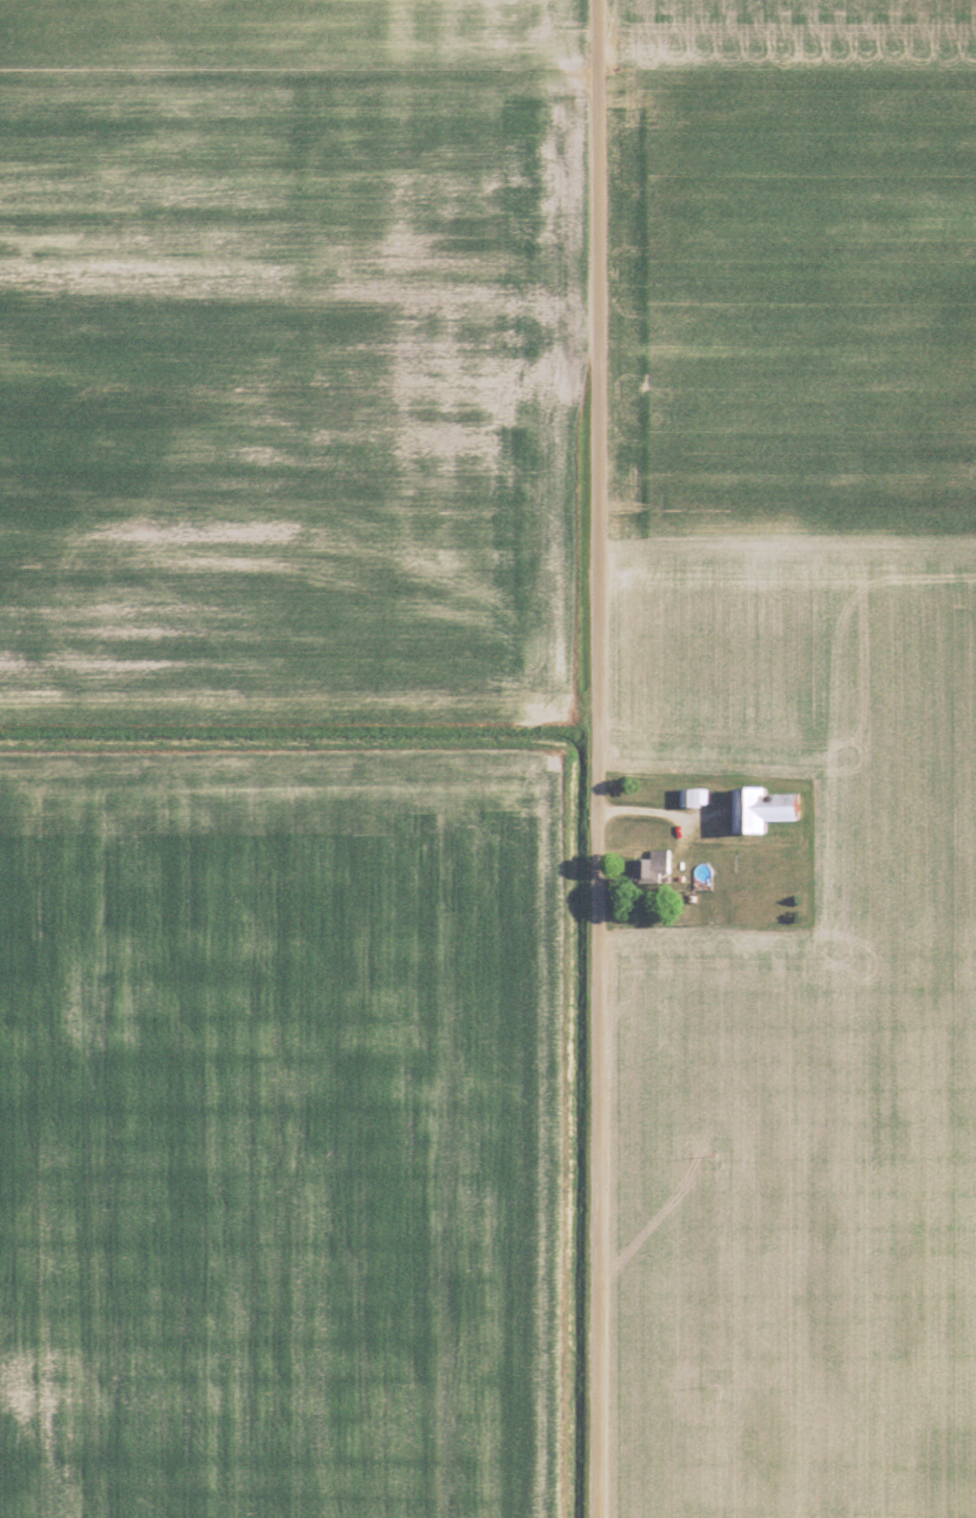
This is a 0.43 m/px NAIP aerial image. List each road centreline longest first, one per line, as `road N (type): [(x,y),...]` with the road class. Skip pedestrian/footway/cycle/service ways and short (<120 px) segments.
road 1 (residential): [(596,1517),(597,0)]

